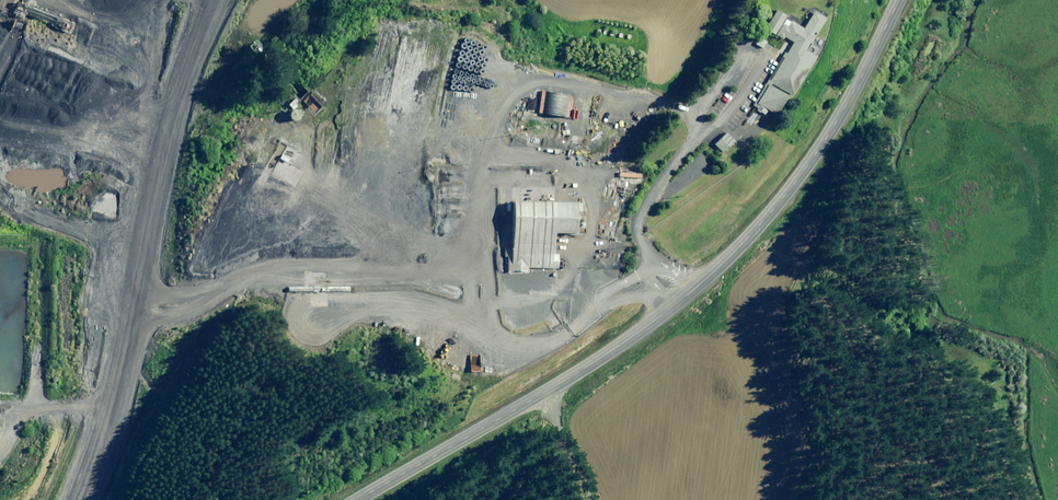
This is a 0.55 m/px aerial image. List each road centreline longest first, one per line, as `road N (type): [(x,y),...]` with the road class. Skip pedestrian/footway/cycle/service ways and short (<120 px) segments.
road 1 (tertiary): [(367,499),(617,347),(716,270),(824,142),(899,0)]
road 2 (tertiary): [(78,499),(128,332),(149,180),(213,0)]

